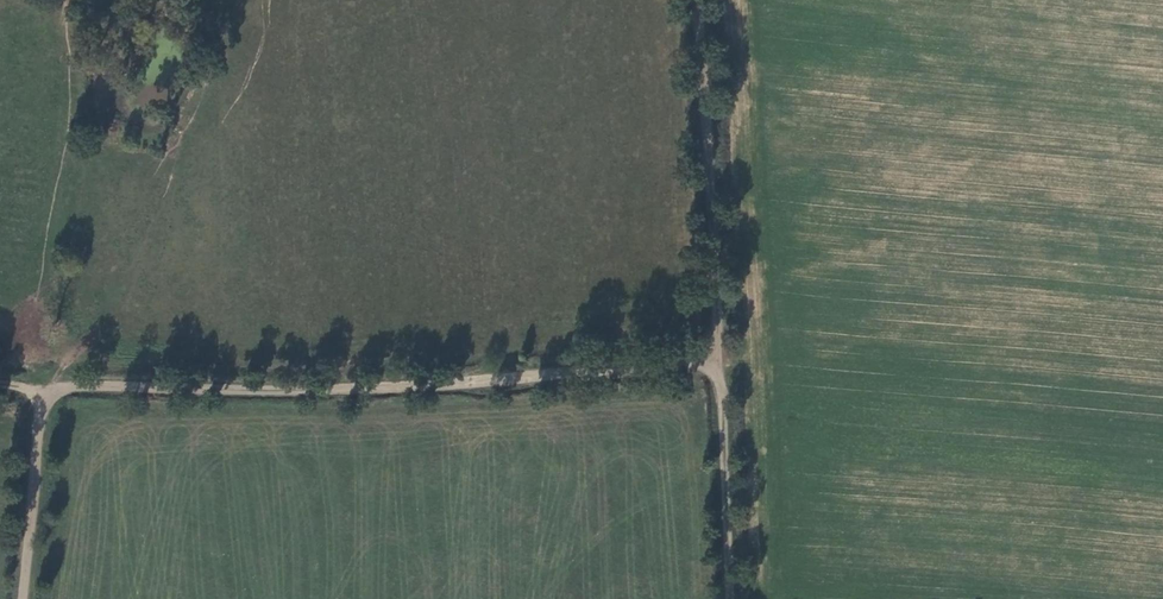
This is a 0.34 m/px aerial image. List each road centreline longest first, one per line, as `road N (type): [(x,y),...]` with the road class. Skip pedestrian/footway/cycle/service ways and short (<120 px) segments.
road 1 (track): [(47,391),(455,385),(719,360)]
road 2 (track): [(719,360),(699,0)]
road 3 (track): [(719,360),(733,598)]
road 4 (track): [(26,598),(47,391)]

